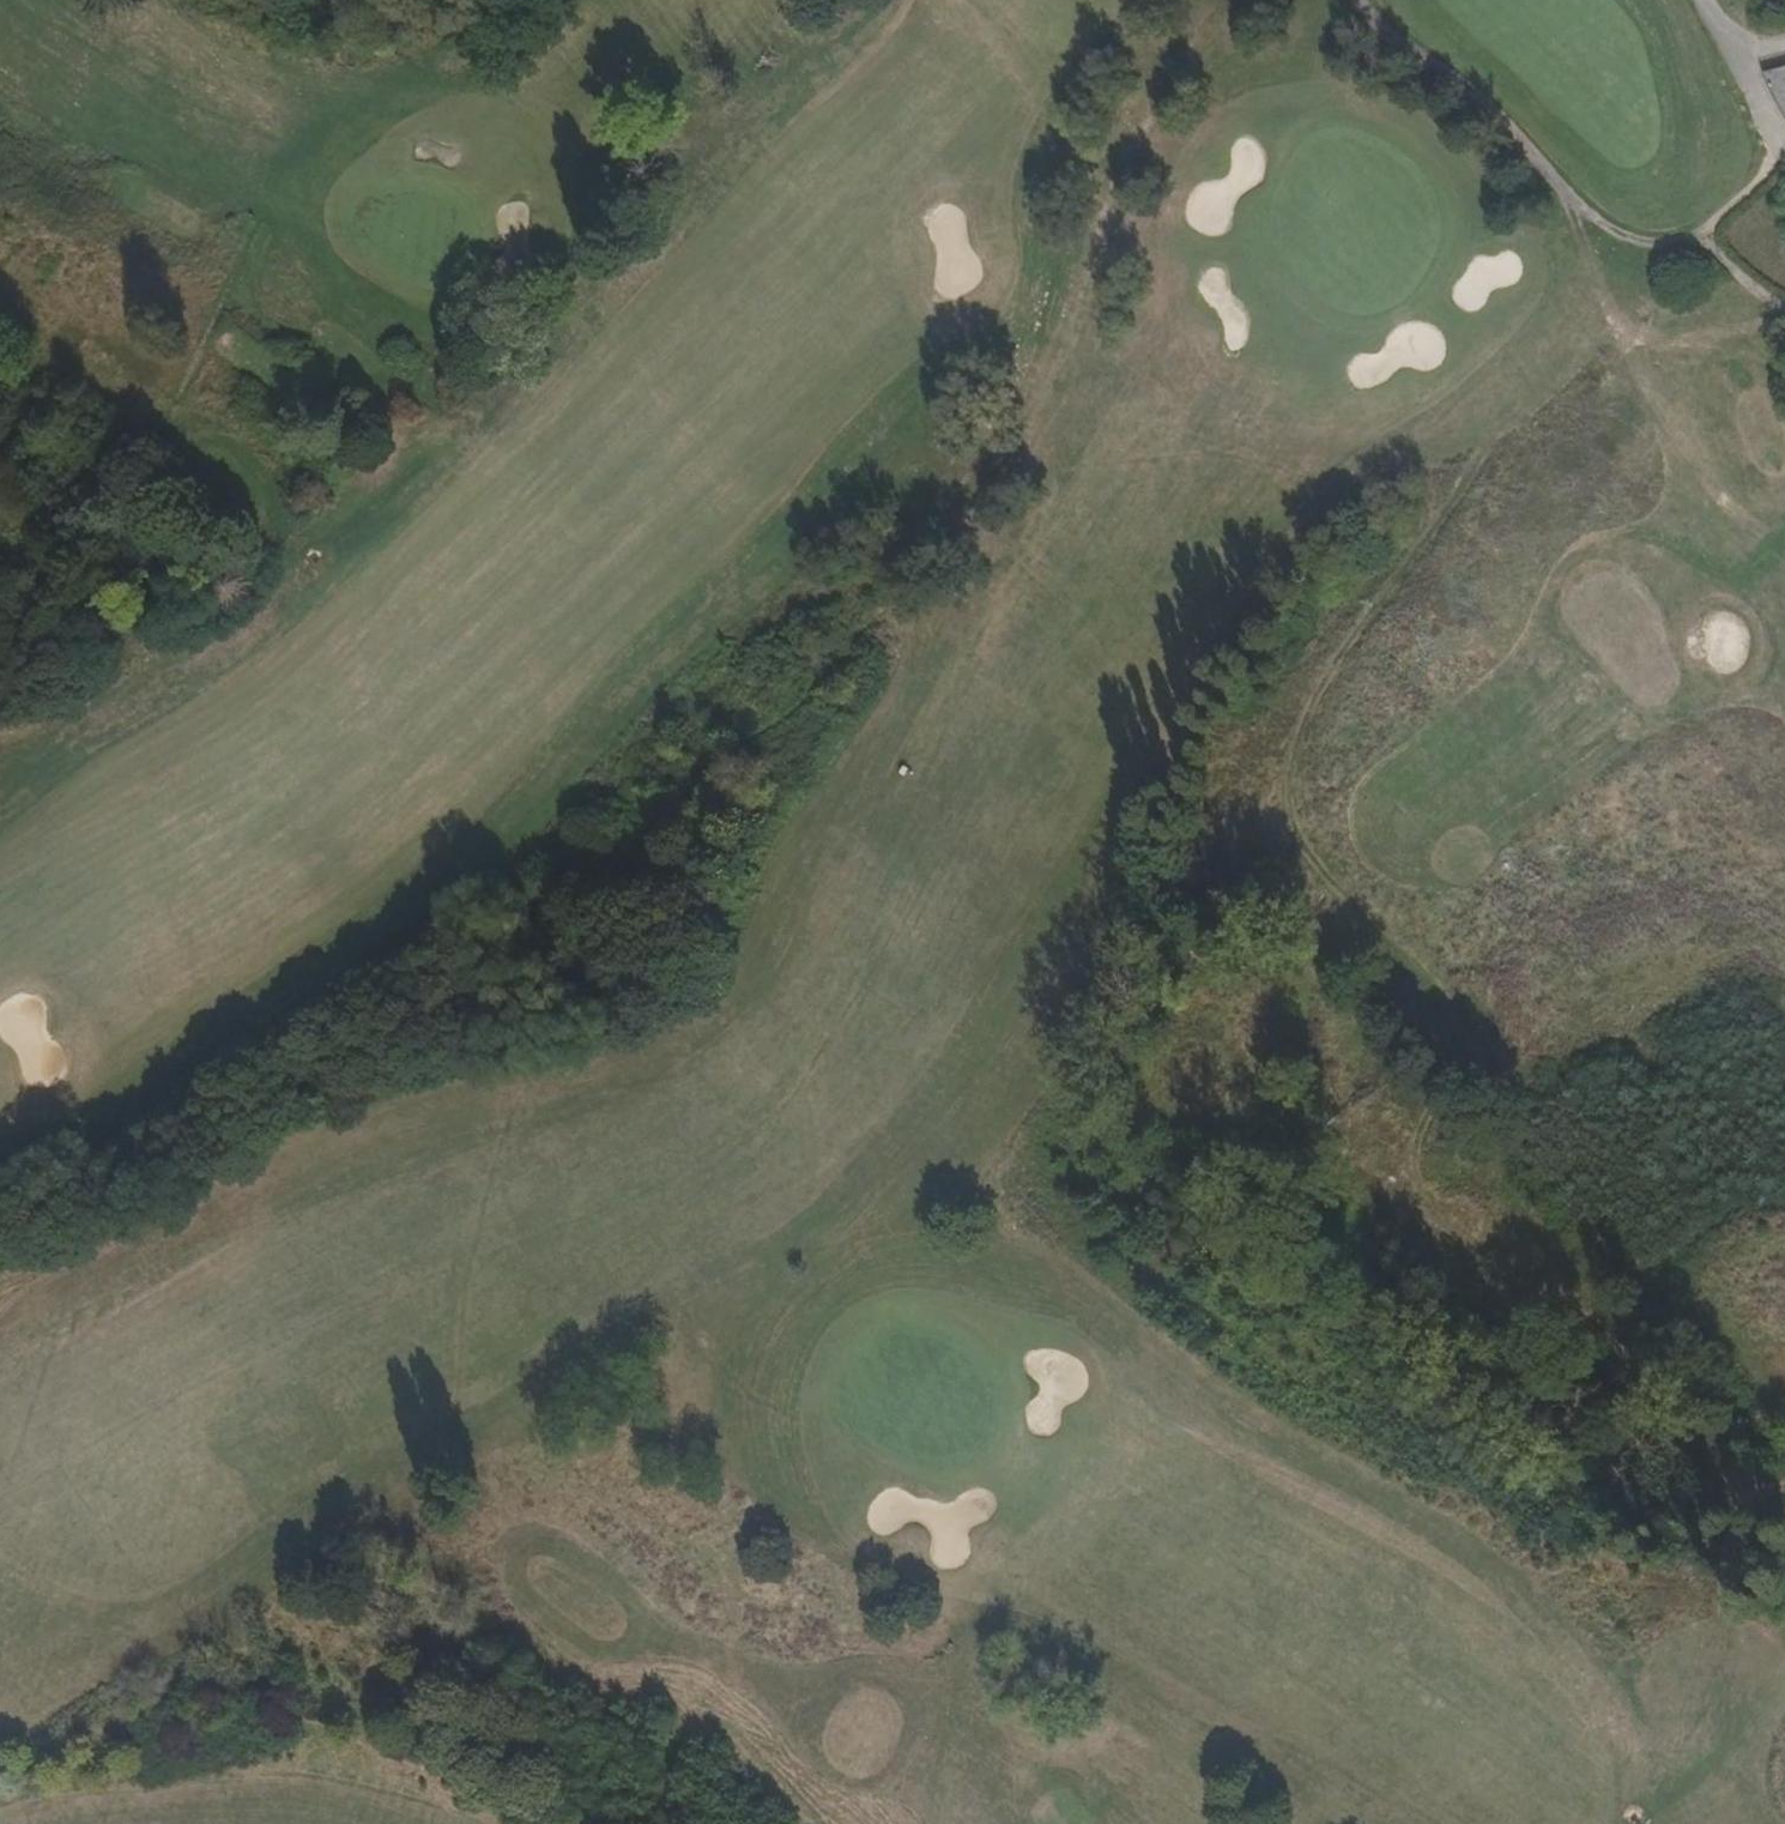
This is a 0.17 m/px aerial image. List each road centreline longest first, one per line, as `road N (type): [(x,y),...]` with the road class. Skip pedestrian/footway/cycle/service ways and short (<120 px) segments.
road 1 (track): [(0,1213),(88,1153),(375,988),(506,883),(697,693),(883,580),(1001,478),(1055,402),(1164,93),(1233,0)]
road 2 (track): [(1359,0),(1467,91),(1552,180),(1633,237),(1698,247),(1770,181),(1772,149),(1754,101)]

